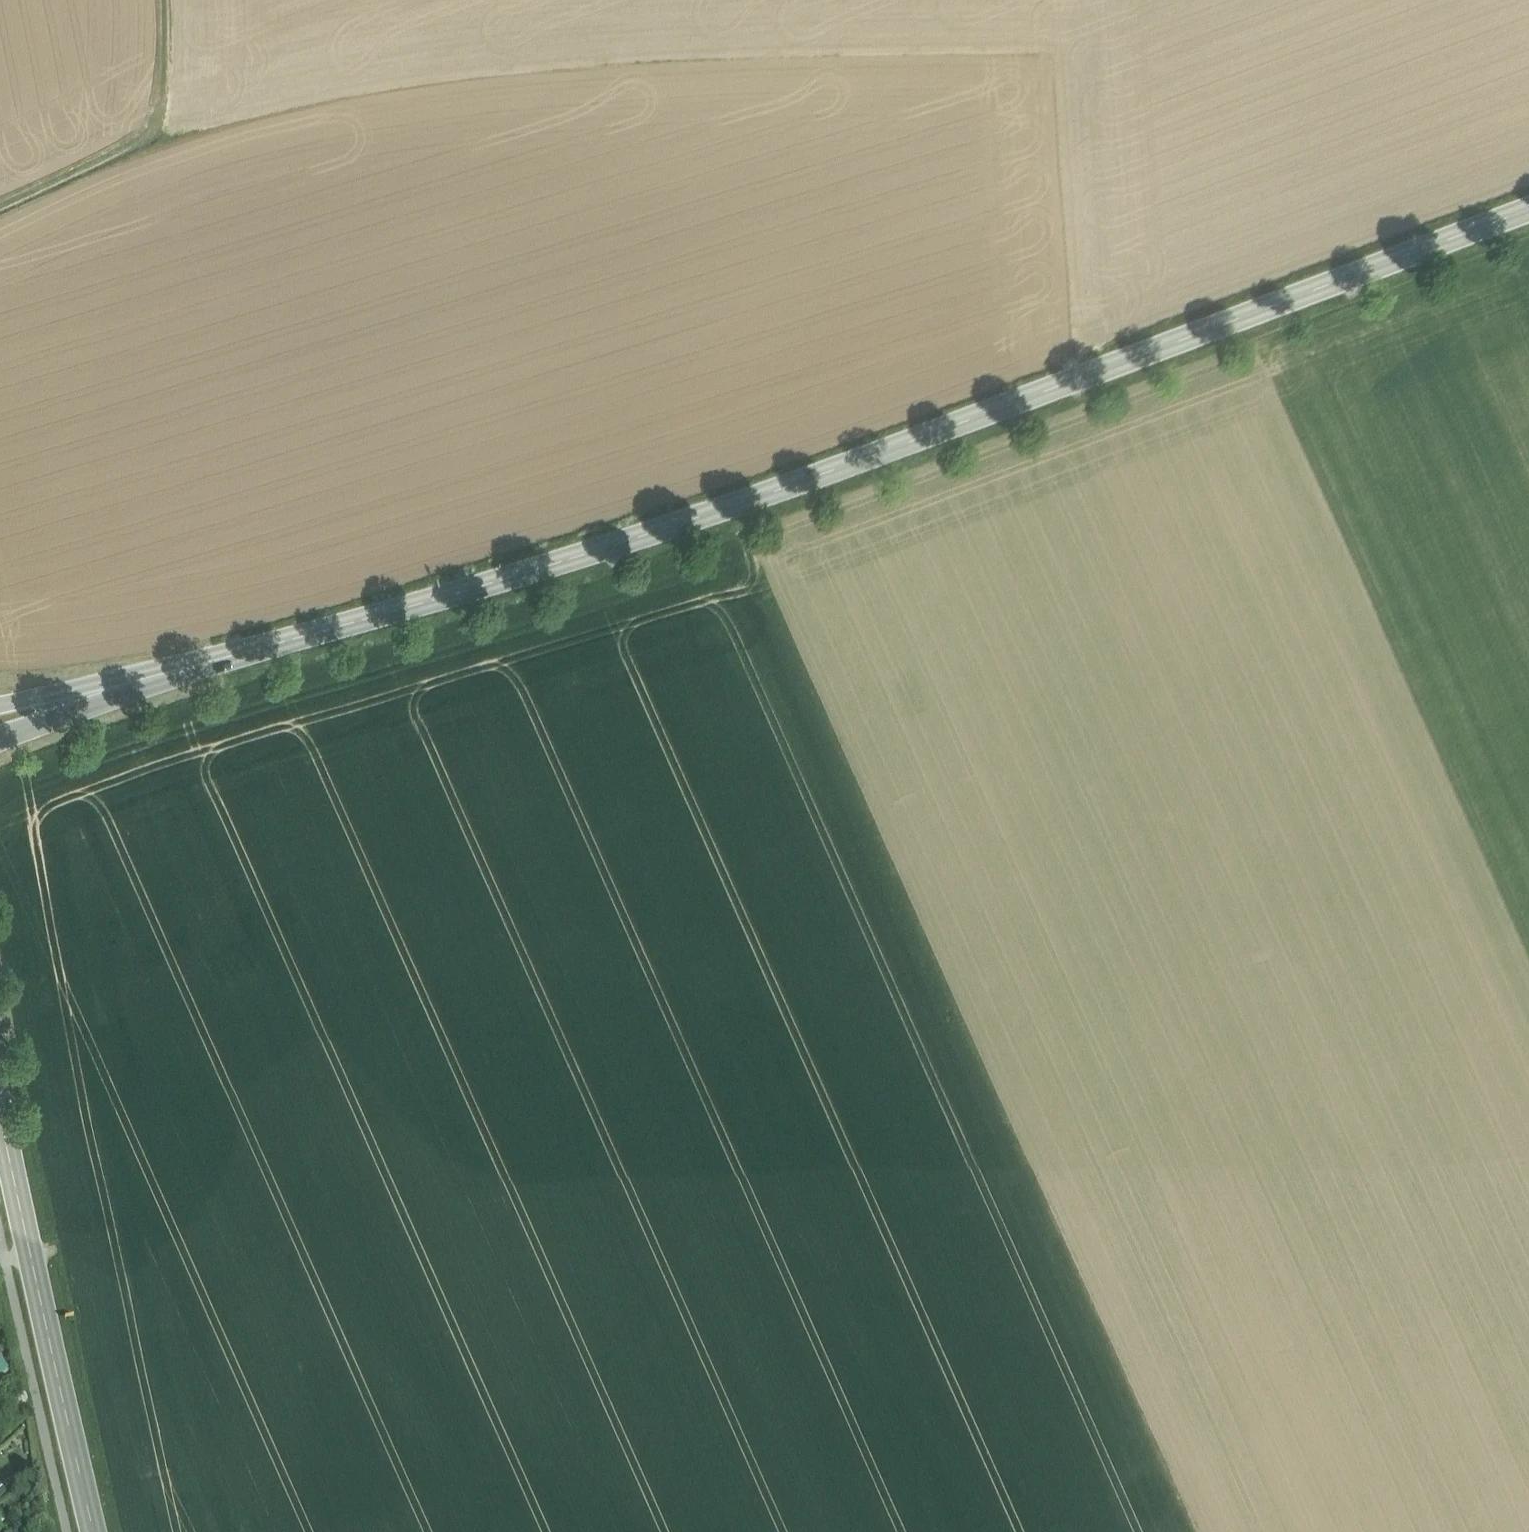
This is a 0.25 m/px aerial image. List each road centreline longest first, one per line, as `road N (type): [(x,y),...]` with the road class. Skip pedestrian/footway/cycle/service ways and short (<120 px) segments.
road 1 (secondary): [(0,721),(693,517),(1528,209)]
road 2 (secondary): [(94,1531),(0,1083)]

